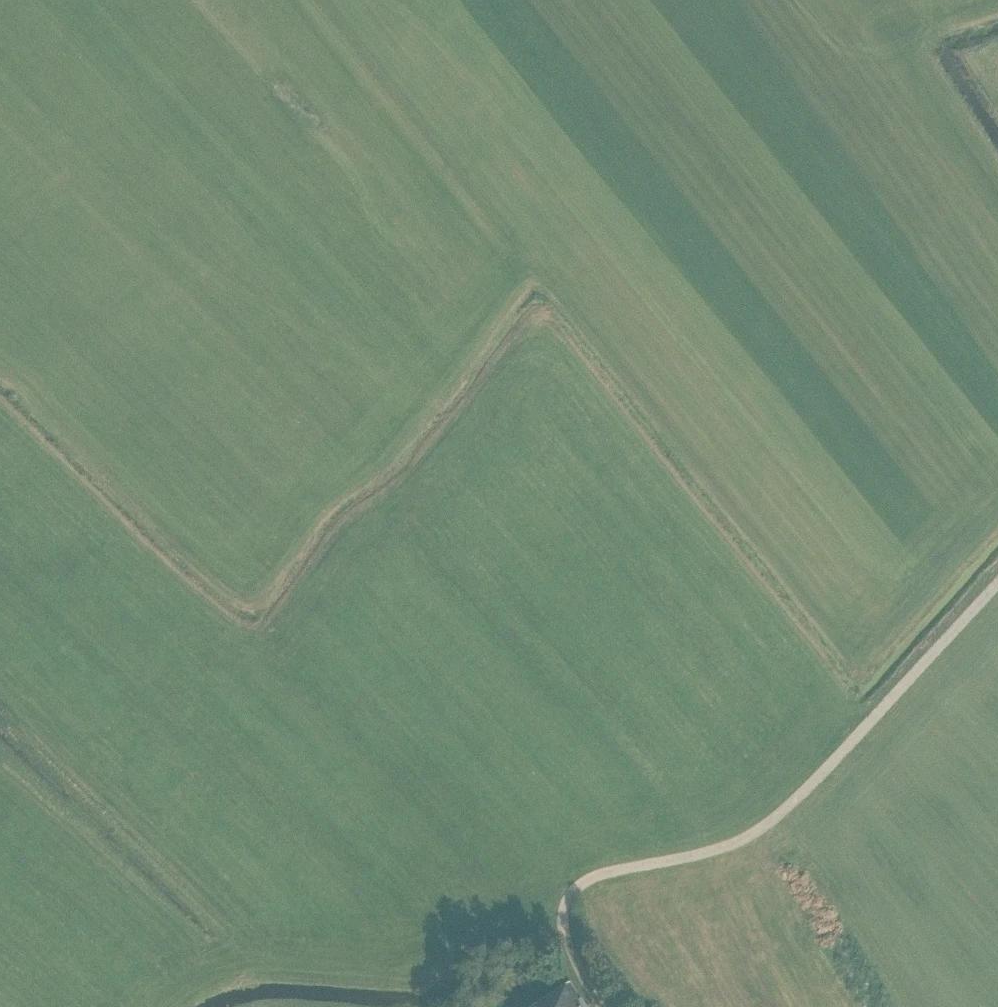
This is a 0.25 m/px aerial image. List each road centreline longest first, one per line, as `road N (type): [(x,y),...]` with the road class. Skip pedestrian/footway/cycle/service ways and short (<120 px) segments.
road 1 (unclassified): [(569,955),(565,909),(584,883),(712,850),(772,821),(997,585)]

